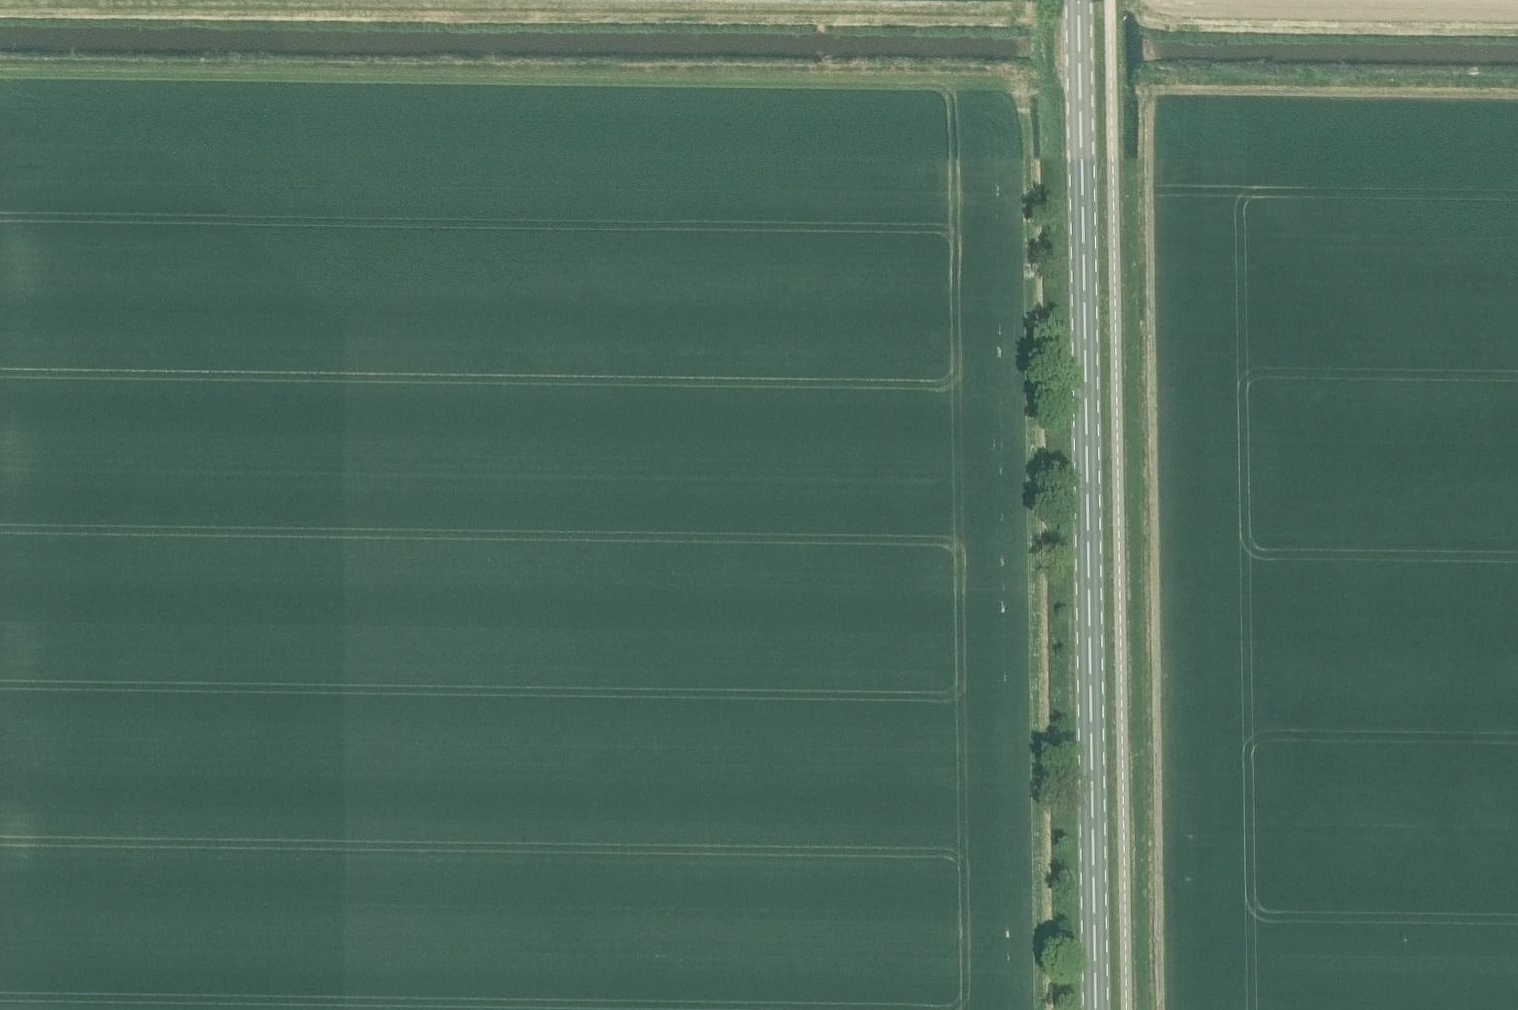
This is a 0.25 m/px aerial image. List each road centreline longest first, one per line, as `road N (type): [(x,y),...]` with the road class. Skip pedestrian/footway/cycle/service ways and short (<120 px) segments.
road 1 (secondary): [(1095,1009),(1079,0)]

